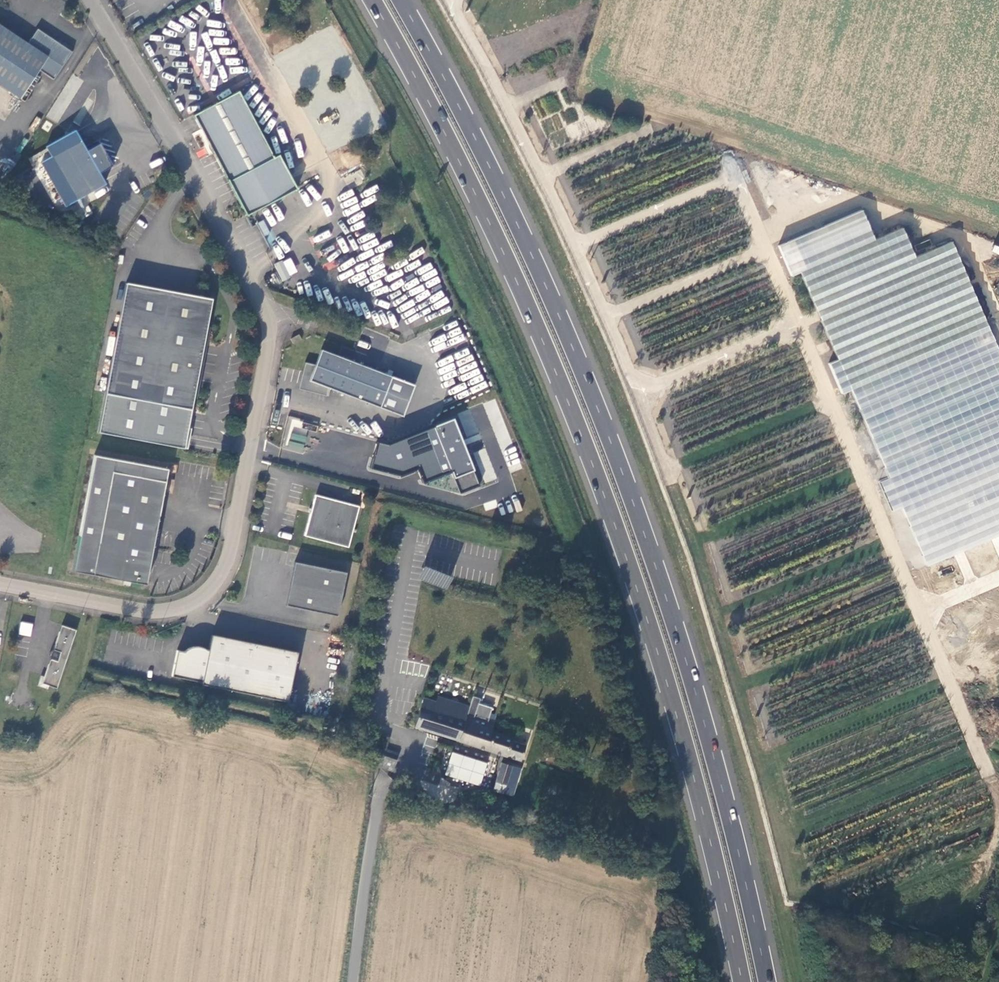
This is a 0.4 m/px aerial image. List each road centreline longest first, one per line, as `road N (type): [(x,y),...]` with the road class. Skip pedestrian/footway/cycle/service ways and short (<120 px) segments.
road 1 (trunk): [(373,0),(507,258),(592,463),(680,727),(742,981)]
road 2 (trunk): [(767,981),(705,723),(614,449),(531,252),(401,0)]
road 3 (residential): [(0,588),(141,617),(204,603),(229,571),(274,357),(259,292),(88,0)]
road 4 (unclassified): [(350,981),(378,796),(404,766)]

